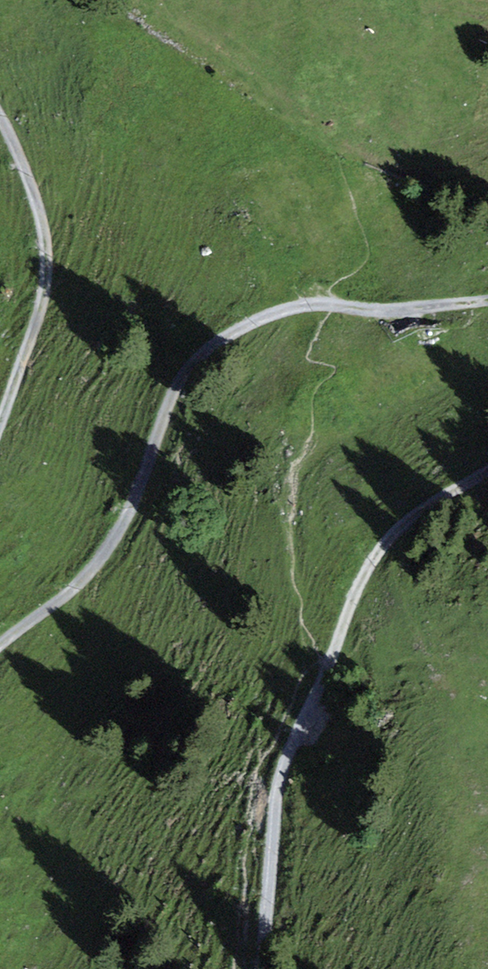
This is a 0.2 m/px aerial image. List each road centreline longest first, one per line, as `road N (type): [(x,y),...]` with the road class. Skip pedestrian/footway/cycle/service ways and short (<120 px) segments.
road 1 (track): [(0,644),(72,586),(117,530),(194,357),(262,315),(306,304),(401,310),(487,300)]
road 2 (track): [(0,120),(48,244),(37,319),(0,420)]
road 3 (track): [(322,668),(282,766),(259,968)]
road 4 (track): [(487,473),(384,539),(322,668)]

